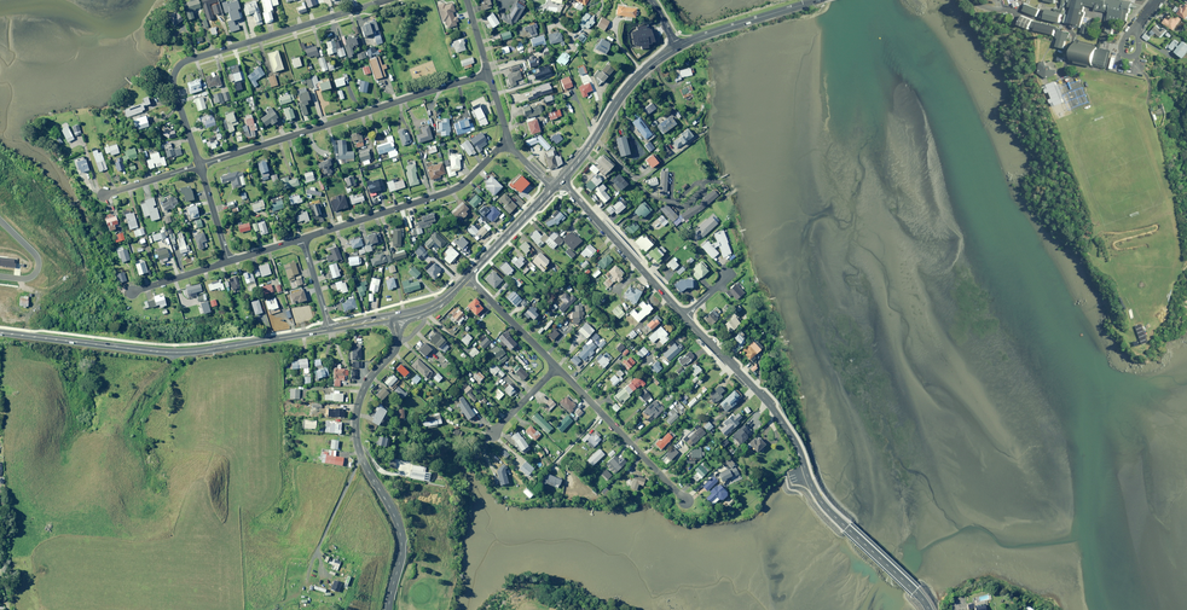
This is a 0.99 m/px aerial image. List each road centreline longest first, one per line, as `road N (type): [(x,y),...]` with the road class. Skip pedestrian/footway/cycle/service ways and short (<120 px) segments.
road 1 (tertiary): [(330,329),(187,352),(0,333)]
road 2 (residential): [(200,165),(173,86),(182,63),(385,0)]
road 3 (residential): [(200,165),(489,74)]
road 4 (unclassified): [(397,340),(364,388),(355,426),(361,455),(401,534),(389,609)]
road 5 (residential): [(506,143),(450,192),(303,239)]
road 6 (unclassified): [(803,463),(820,501),(929,609)]
road 7 (residential): [(803,463),(775,410),(685,317)]
road 8 (residential): [(685,317),(561,180)]
road 9 (residential): [(685,499),(558,368)]
road 10 (tertiary): [(677,47),(629,85),(561,180)]
road 11 (tertiary): [(825,0),(677,47)]
road 12 (residential): [(558,368),(467,277)]
road 13 (tertiary): [(554,188),(467,277)]

